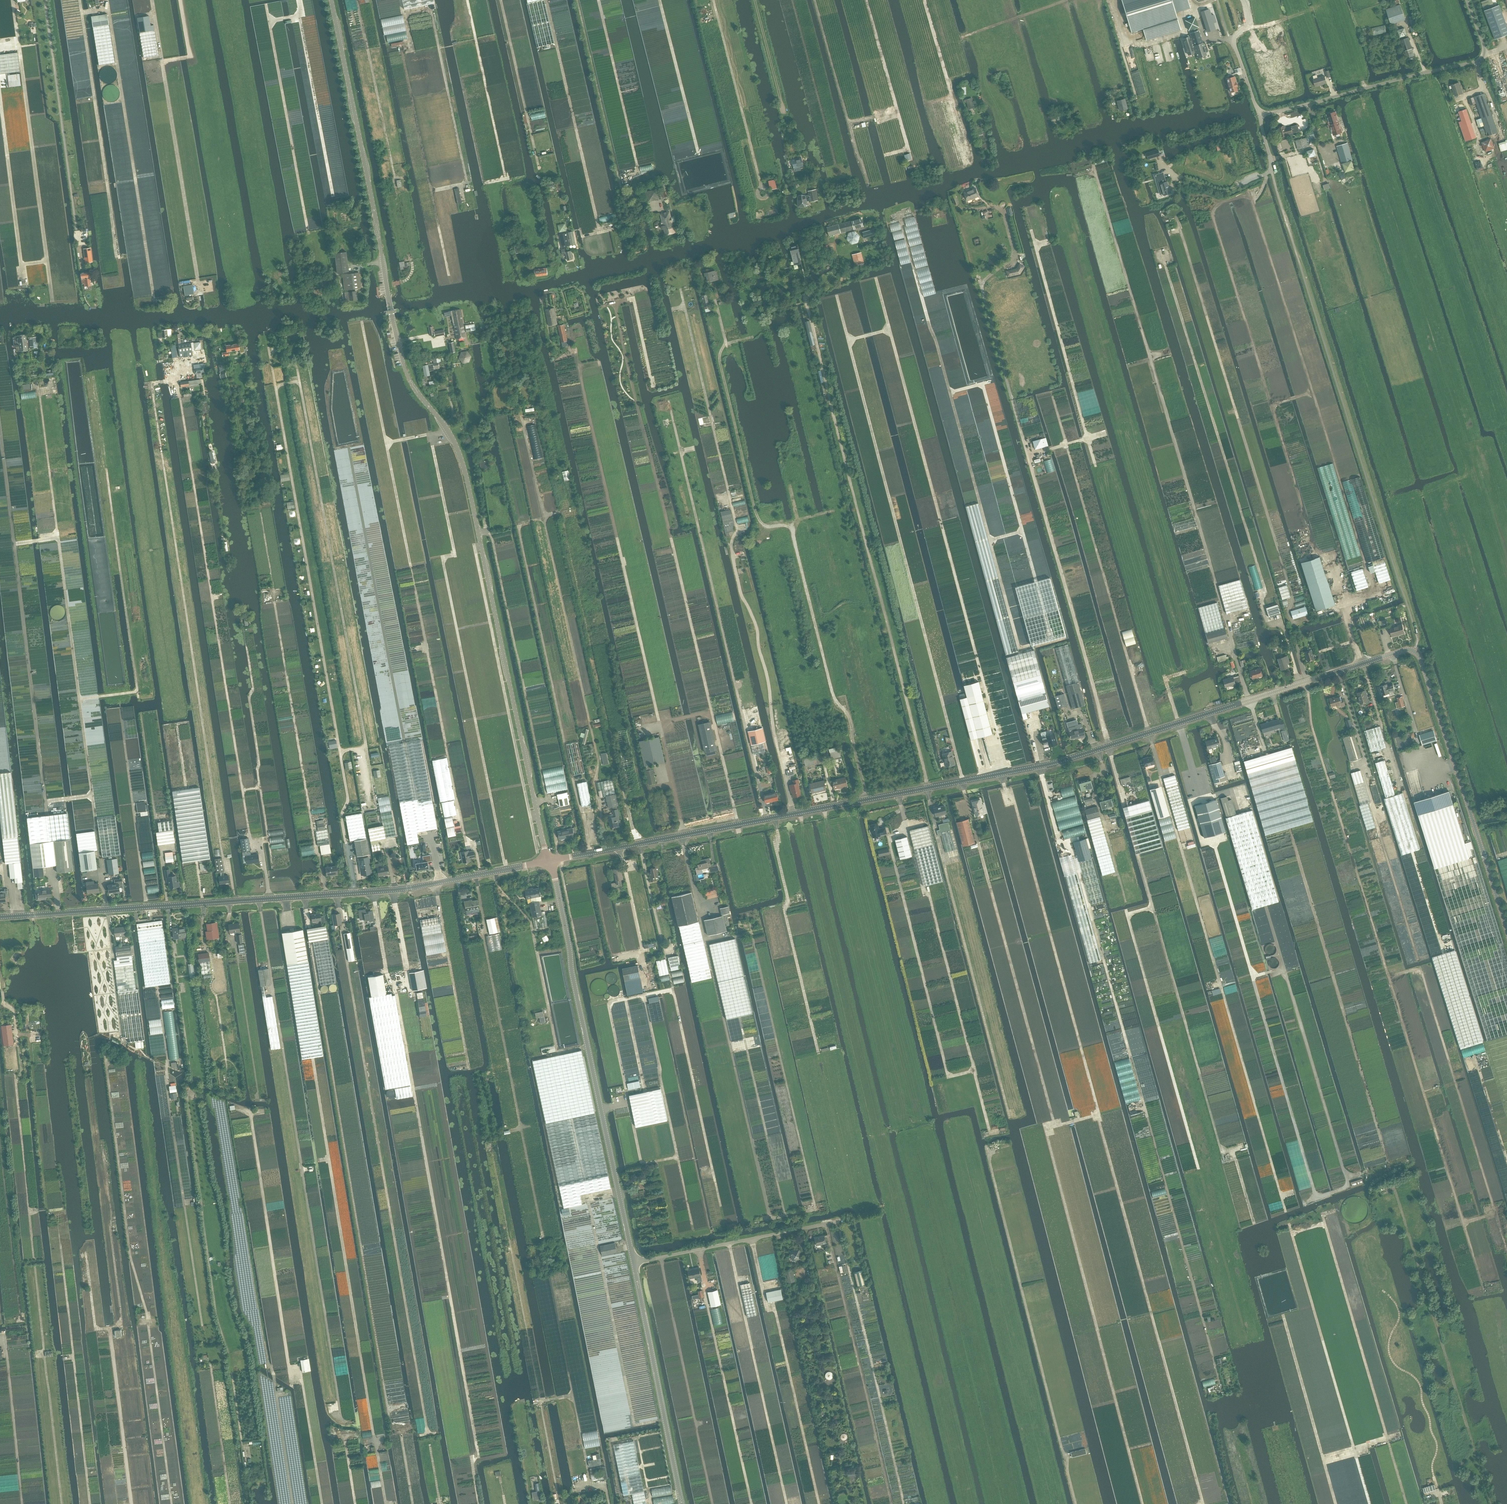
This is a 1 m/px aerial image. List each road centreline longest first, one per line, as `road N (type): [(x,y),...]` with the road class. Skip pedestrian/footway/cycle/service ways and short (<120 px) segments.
road 1 (track): [(1487,1301),(1311,725),(1287,615),(1290,587),(1176,218)]
road 2 (unclassified): [(551,861),(461,455),(404,366),(331,0)]
road 3 (unclassified): [(551,861),(1020,772),(1414,651)]
road 4 (track): [(1265,908),(1345,1177),(1386,1166),(1267,752)]
road 5 (track): [(247,648),(268,840),(251,843),(177,380)]
road 6 (track): [(870,801),(845,697),(810,704),(788,695),(753,547),(764,529),(719,357),(726,344),(715,300)]
road 7 (unclassified): [(0,917),(415,887),(551,861)]
road 8 (track): [(231,875),(151,383),(177,380)]
road 9 (track): [(103,879),(39,392)]
road 10 (track): [(1506,1253),(1369,788)]
road 11 (track): [(341,821),(348,799),(270,349)]
road 12 (track): [(1342,603),(1374,594),(1252,201),(1267,174)]
road 13 (track): [(381,825),(297,371)]
road 14 (track): [(778,752),(682,302)]
road 15 (track): [(1342,603),(1316,551),(1214,220),(1226,202),(1252,201)]
road 16 (track): [(174,1503),(105,1064)]
road 17 (track): [(1298,685),(1283,625),(1263,616),(1264,587),(1169,274)]
road 18 (track): [(341,1422),(274,995)]
road 19 (track): [(713,721),(613,312)]
road 20 (unclassified): [(634,1263),(551,861)]
road 21 (track): [(205,1337),(166,1065),(124,1044),(113,960)]
road 22 (track): [(660,727),(579,368)]
road 23 (track): [(1157,732),(1146,700),(1138,703),(1051,395)]
road 24 (track): [(311,817),(252,462)]
road 25 (track): [(740,711),(667,402)]
road 26 (track): [(505,870),(446,567)]
road 27 (track): [(904,1503),(839,1221),(827,1224)]
road 28 (unclassified): [(1506,931),(1414,651)]
road 29 (track): [(154,296),(110,9)]
road 30 (unclassified): [(1261,116),(1477,62),(1485,48),(1467,0)]
road 31 (track): [(892,1503),(827,1224)]
road 32 (track): [(50,284),(13,0)]
road 33 (track): [(79,699),(138,692),(106,469)]
road 34 (track): [(969,1073),(949,1077),(888,837)]
road 35 (track): [(449,275),(403,12)]
road 36 (track): [(196,275),(153,14)]
road 37 (track): [(313,231),(271,21),(302,15),(299,0)]
road 38 (track): [(89,1503),(62,1252)]
road 39 (track): [(712,1503),(661,1258)]
road 40 (unclassified): [(682,1503),(634,1263)]
road 41 (track): [(62,1503),(35,1265)]
road 42 (track): [(599,232),(545,0)]
road 43 (track): [(853,1503),(801,1281)]
road 44 (track): [(34,1258),(18,1045)]
road 45 (track): [(48,263),(22,263),(0,90)]
road 46 (track): [(146,907),(120,709)]
road 47 (track): [(519,1120),(482,924)]
road 48 (unclassified): [(634,1263),(827,1224)]
road 49 (track): [(395,178),(357,0)]
road 50 (track): [(599,0),(638,169)]
road 51 (track): [(1506,1028),(1456,864)]
road 52 (track): [(837,165),(793,0)]
road 53 (track): [(659,0),(699,154)]
road 54 (track): [(909,153),(867,0)]
road 55 (track): [(22,1503),(6,1352)]
road 56 (track): [(232,1503),(211,1363)]
road 57 (track): [(957,117),(923,0)]

